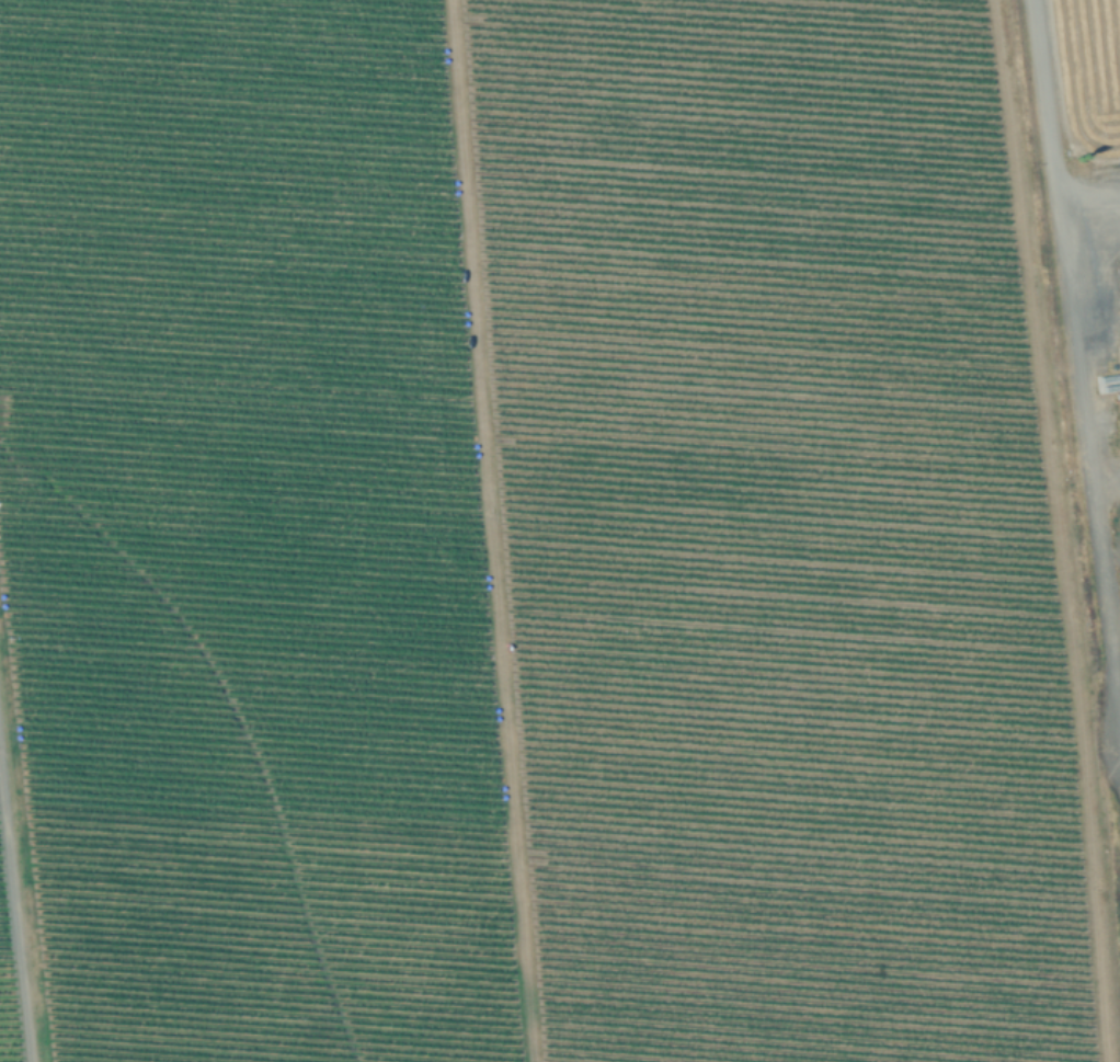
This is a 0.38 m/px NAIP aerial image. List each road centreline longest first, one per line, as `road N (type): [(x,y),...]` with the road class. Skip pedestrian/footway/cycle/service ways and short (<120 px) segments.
road 1 (track): [(0,771),(33,1061)]

